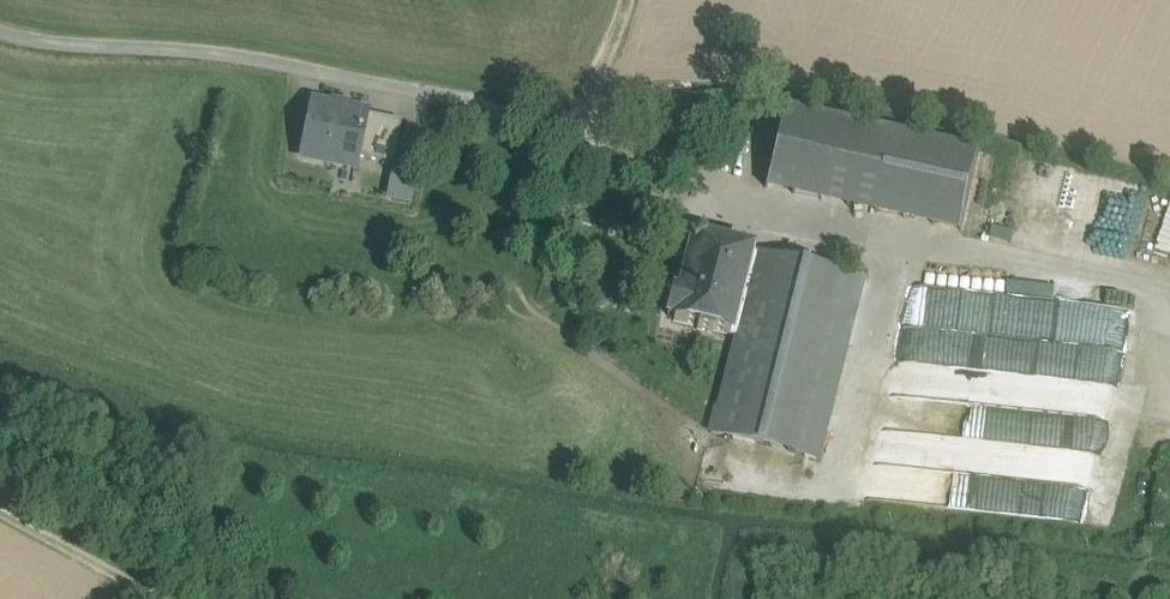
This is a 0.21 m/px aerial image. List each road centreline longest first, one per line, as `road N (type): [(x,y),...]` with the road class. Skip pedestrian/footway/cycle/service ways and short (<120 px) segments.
road 1 (track): [(634,0),(589,149),(903,239),(1157,291),(1169,353)]
road 2 (unclassified): [(589,149),(465,100),(205,54),(63,47),(0,33)]
road 3 (track): [(903,239),(834,484)]
road 4 (track): [(153,598),(0,515)]

